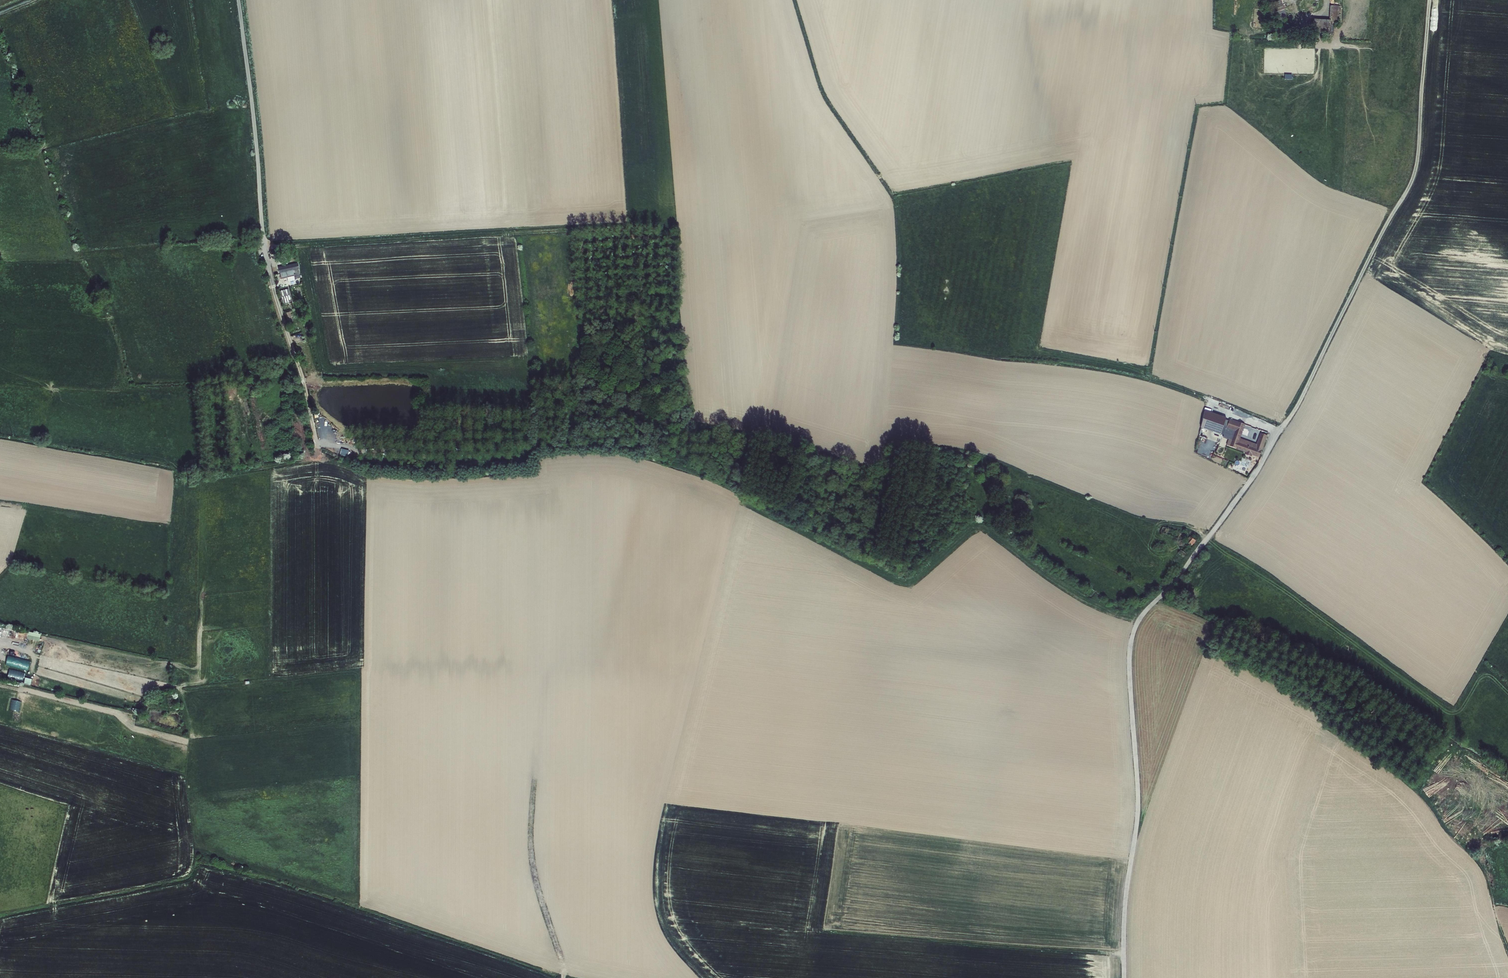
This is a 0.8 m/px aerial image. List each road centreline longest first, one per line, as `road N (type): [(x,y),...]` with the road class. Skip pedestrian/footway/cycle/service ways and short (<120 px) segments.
road 1 (track): [(1431,0),(1412,182),(1298,408),(1134,638),(1140,805),(1126,977)]
road 2 (unclassified): [(239,0),(265,246),(318,449)]

